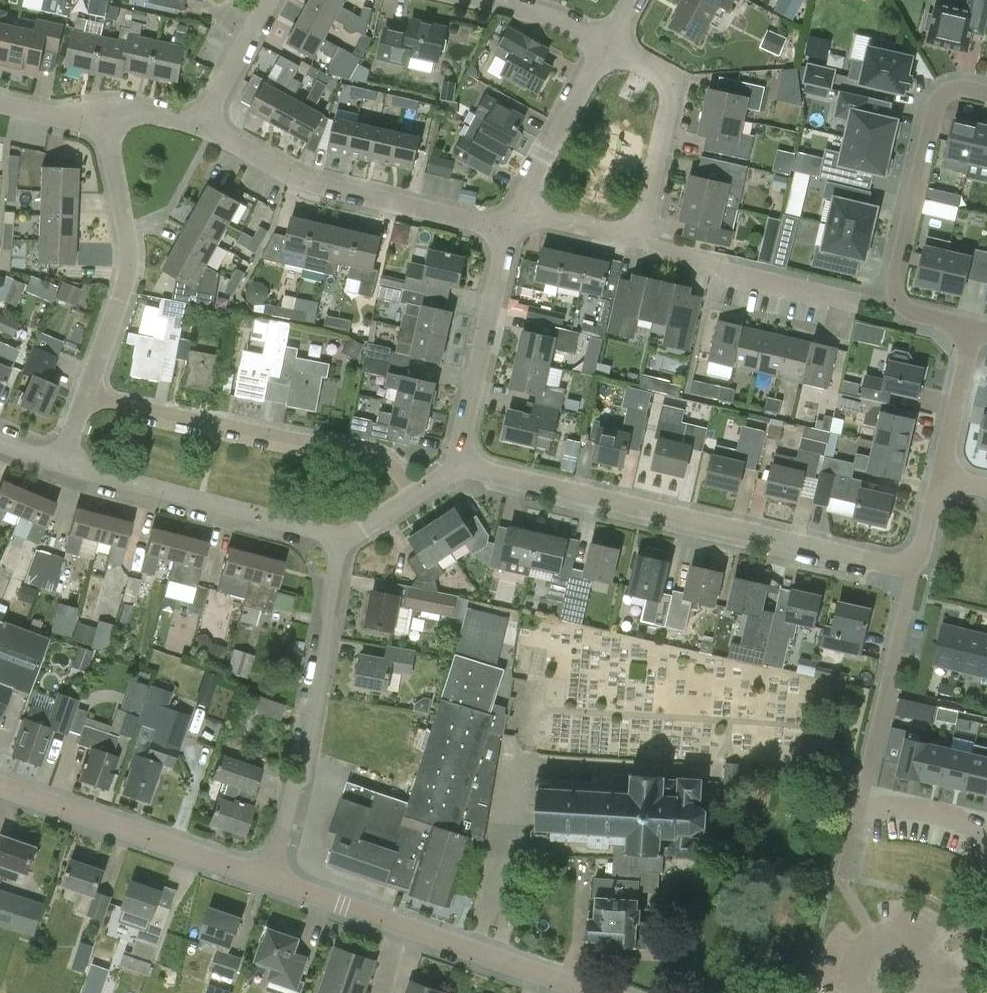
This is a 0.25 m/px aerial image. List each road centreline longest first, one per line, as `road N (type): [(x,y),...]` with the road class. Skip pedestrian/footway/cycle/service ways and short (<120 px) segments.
road 1 (residential): [(914,560),(888,565),(455,466)]
road 2 (residential): [(85,398),(370,453),(392,464),(416,496)]
road 3 (unclassified): [(602,992),(274,878)]
road 4 (residential): [(274,878),(340,539)]
road 5 (residential): [(972,326),(911,312),(896,300),(894,284),(941,95),(959,88),(986,93)]
road 6 (residential): [(512,228),(303,183),(202,123)]
road 7 (residential): [(85,398),(131,256),(108,115)]
road 8 (unclassified): [(274,878),(0,784)]
road 9 (residential): [(340,539),(60,465)]
road 10 (residential): [(858,809),(914,560)]
road 11 (residential): [(455,466),(512,228)]
road 12 (residential): [(639,241),(672,76),(608,44)]
road 13 (residential): [(639,241),(842,290)]
road 14 (residential): [(518,211),(608,44)]
road 15 (residential): [(939,479),(972,326)]
road 16 (residential): [(608,44),(565,22),(474,0)]
road 17 (residential): [(202,123),(269,0)]
road 18 (residential): [(858,809),(934,811),(986,835)]
road 19 (residential): [(518,211),(639,241)]

